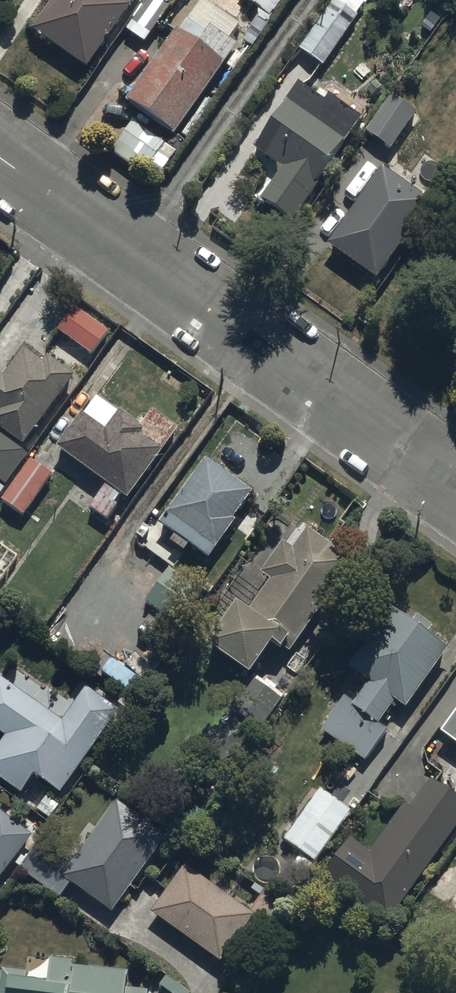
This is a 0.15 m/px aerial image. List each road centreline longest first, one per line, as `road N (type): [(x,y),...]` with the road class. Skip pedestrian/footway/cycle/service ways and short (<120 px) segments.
road 1 (residential): [(455,488),(0,158)]

